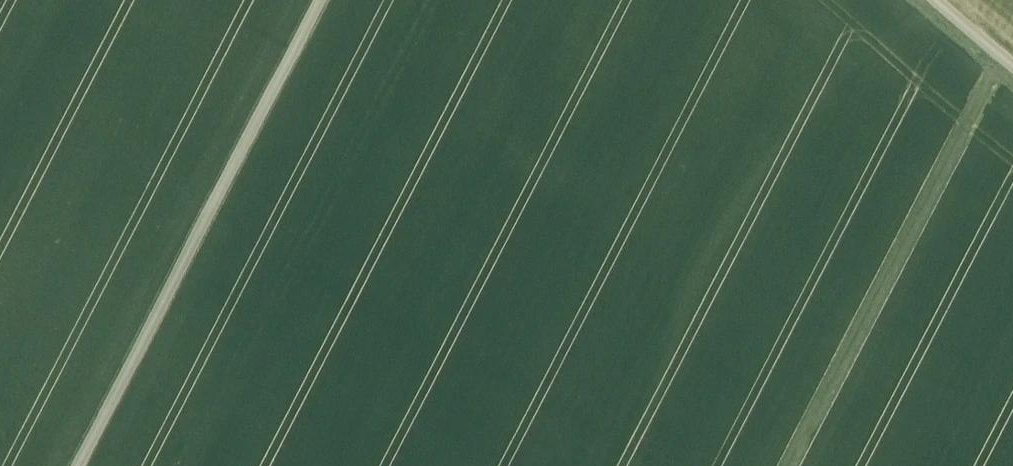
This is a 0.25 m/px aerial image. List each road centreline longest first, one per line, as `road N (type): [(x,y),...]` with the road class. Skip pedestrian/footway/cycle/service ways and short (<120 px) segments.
road 1 (track): [(76,465),(317,0)]

